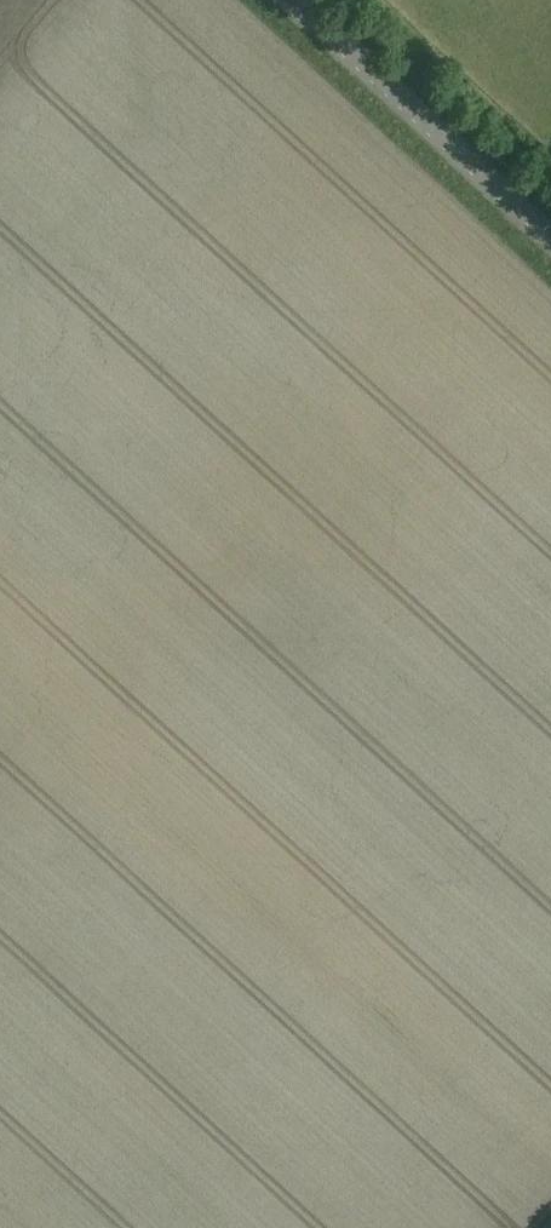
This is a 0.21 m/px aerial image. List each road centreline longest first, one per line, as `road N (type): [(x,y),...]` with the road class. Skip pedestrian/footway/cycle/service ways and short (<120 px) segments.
road 1 (tertiary): [(550,236),(295,0)]

